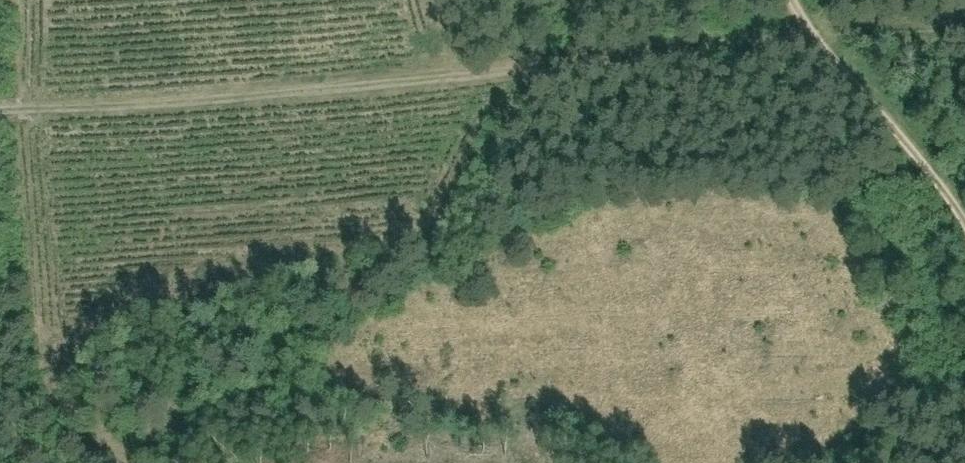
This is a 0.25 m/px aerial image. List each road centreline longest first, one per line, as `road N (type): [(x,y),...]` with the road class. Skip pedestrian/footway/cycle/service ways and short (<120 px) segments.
road 1 (track): [(964,212),(809,37),(792,0)]

